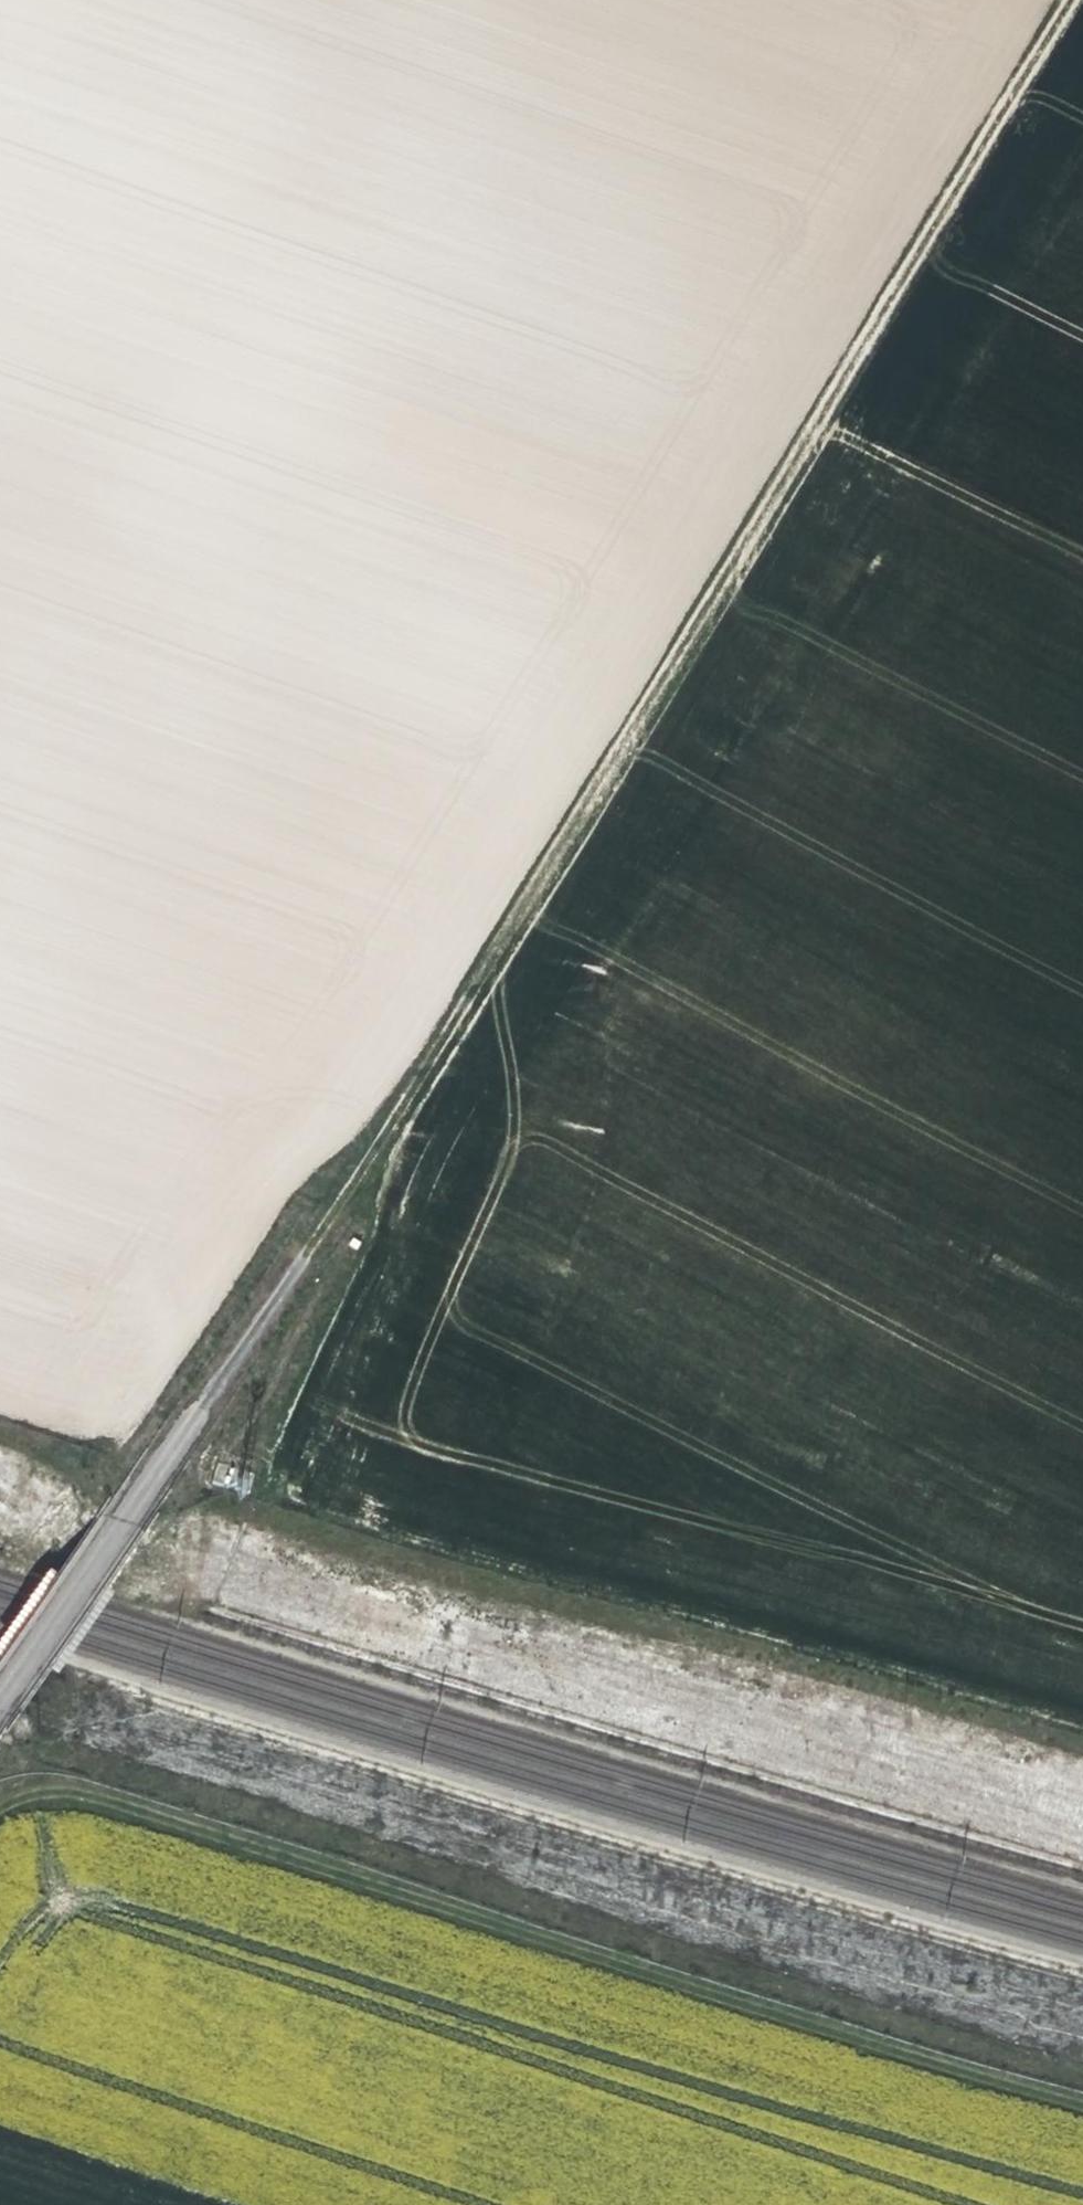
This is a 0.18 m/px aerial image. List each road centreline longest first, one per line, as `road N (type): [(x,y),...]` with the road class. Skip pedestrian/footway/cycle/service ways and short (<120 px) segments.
road 1 (track): [(308,1249),(1060,0)]
road 2 (track): [(0,1803),(78,1796),(1082,2093)]

